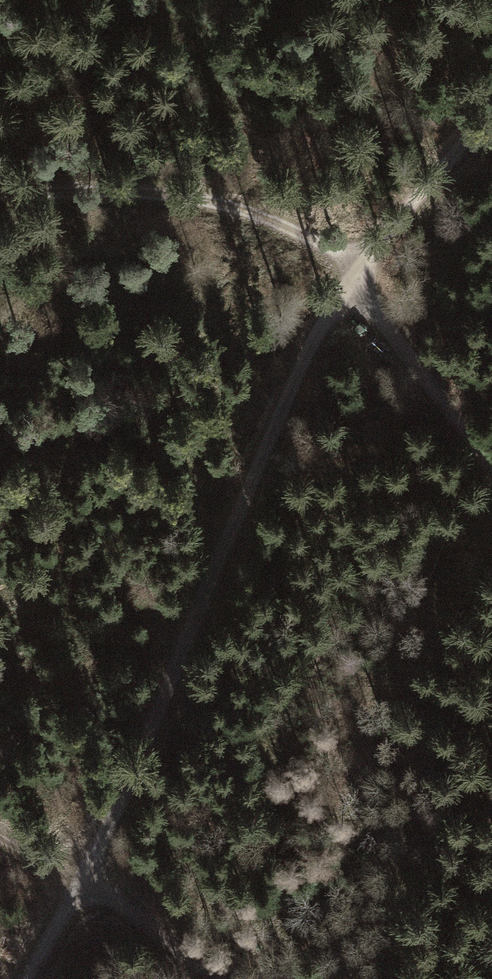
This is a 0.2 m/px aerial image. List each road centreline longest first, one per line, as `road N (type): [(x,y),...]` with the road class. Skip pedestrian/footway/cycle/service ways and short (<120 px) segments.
road 1 (track): [(353,277),(282,409),(117,813),(30,978)]
road 2 (track): [(353,277),(289,227),(214,203),(74,190),(0,192)]
road 3 (track): [(0,834),(111,892),(212,978)]
road 4 (track): [(491,473),(353,277)]
road 5 (track): [(491,113),(353,277)]

